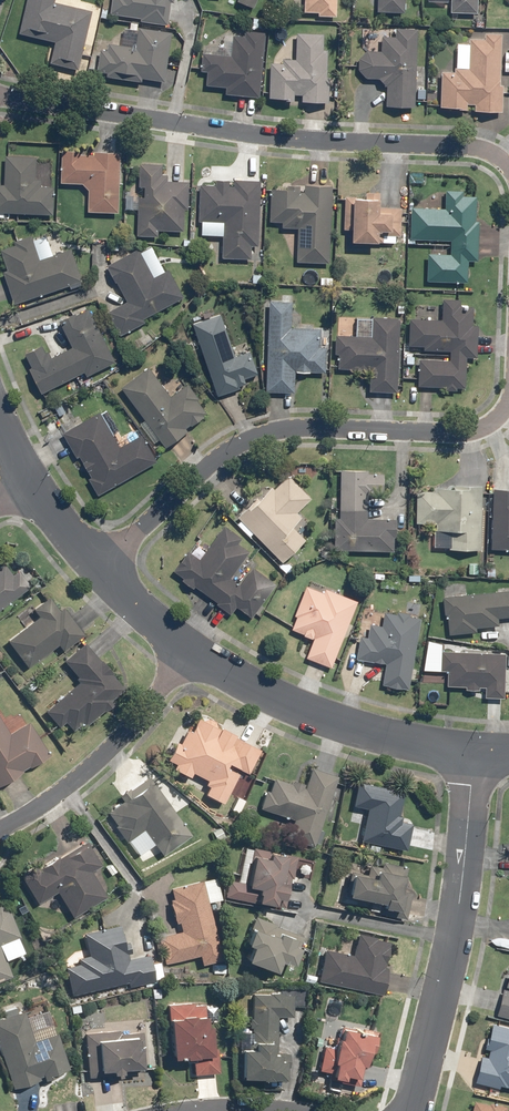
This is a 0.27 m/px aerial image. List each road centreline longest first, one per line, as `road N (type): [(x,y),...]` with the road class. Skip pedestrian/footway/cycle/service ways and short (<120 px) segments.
road 1 (residential): [(508,170),(474,147),(263,136),(0,98)]
road 2 (residential): [(100,568),(210,464),(251,438),(282,427),(474,432),(508,409)]
road 3 (residential): [(477,755),(444,982),(414,1110)]
road 4 (residential): [(477,755),(322,716),(192,651)]
road 5 (residential): [(0,828),(80,777),(192,651)]
road 6 (residential): [(192,651),(100,568)]

